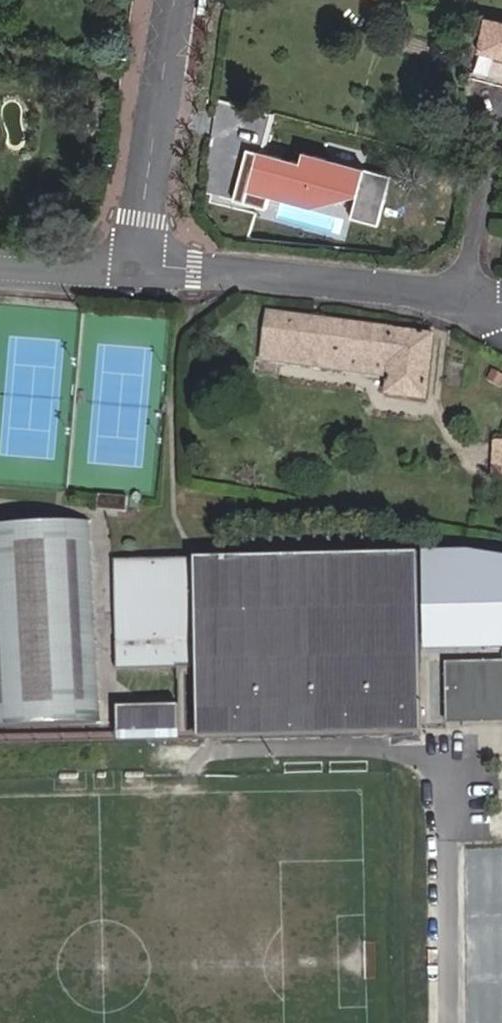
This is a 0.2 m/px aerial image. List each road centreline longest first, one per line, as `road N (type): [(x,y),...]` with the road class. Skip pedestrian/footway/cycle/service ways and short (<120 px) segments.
road 1 (residential): [(455,296),(136,268)]
road 2 (residential): [(174,0),(136,268)]
road 3 (residential): [(0,260),(136,268)]

